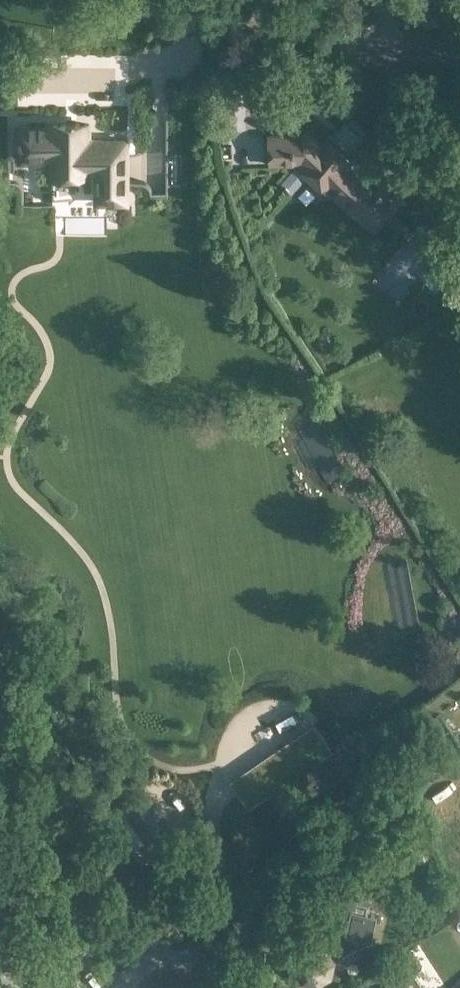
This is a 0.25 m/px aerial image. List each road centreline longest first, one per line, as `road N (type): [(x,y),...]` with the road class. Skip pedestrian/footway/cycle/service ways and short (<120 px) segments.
road 1 (track): [(459,685),(316,814),(244,895),(213,973)]
road 2 (unclassified): [(223,0),(349,47),(459,55)]
road 3 (unclassified): [(124,942),(79,912),(0,799)]

